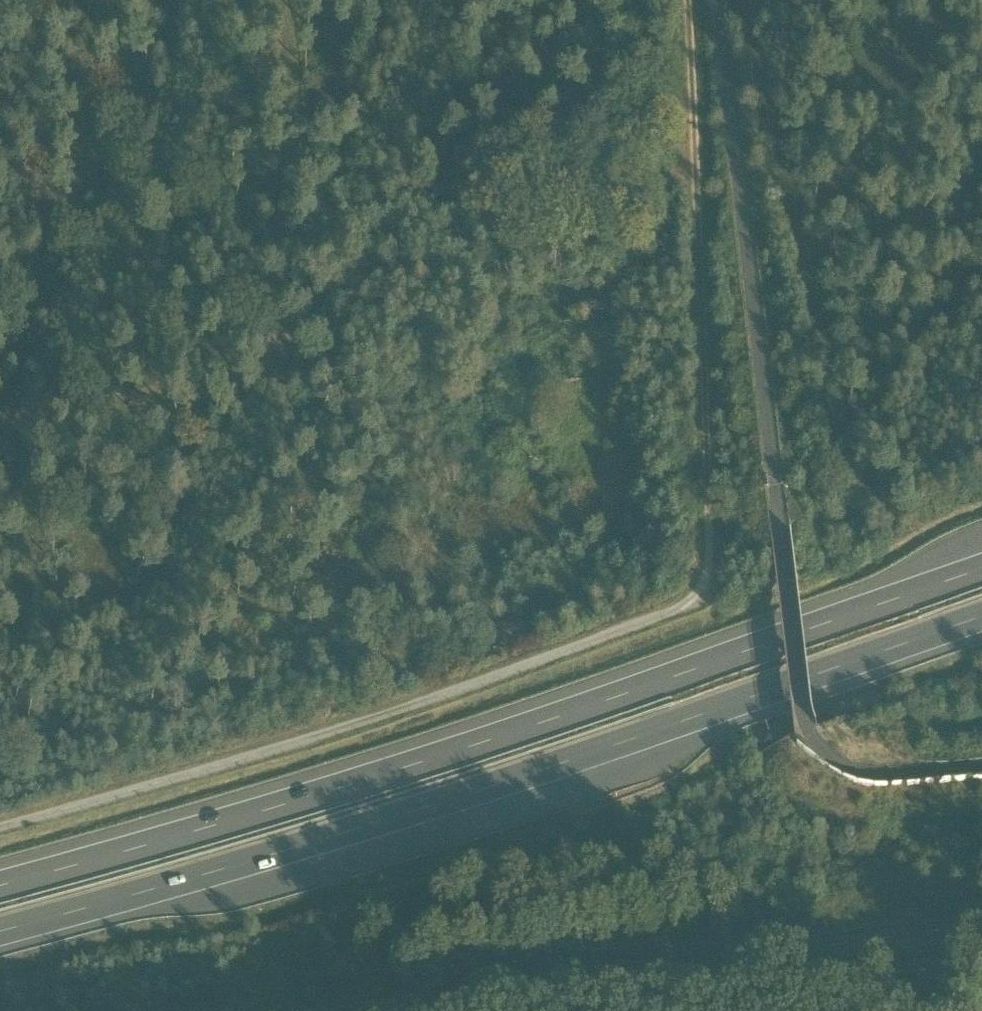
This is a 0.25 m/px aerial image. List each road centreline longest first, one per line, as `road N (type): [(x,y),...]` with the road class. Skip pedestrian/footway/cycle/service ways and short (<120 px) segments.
road 1 (track): [(687,0),(713,499),(714,573),(699,601),(660,623),(214,768),(0,827)]
road 2 (motorway): [(981,570),(454,754),(0,888)]
road 3 (motorway): [(0,933),(364,828),(981,618)]
road 4 (tertiary): [(382,1010),(981,927)]
road 5 (track): [(981,281),(856,300),(832,296),(801,267),(743,0)]

